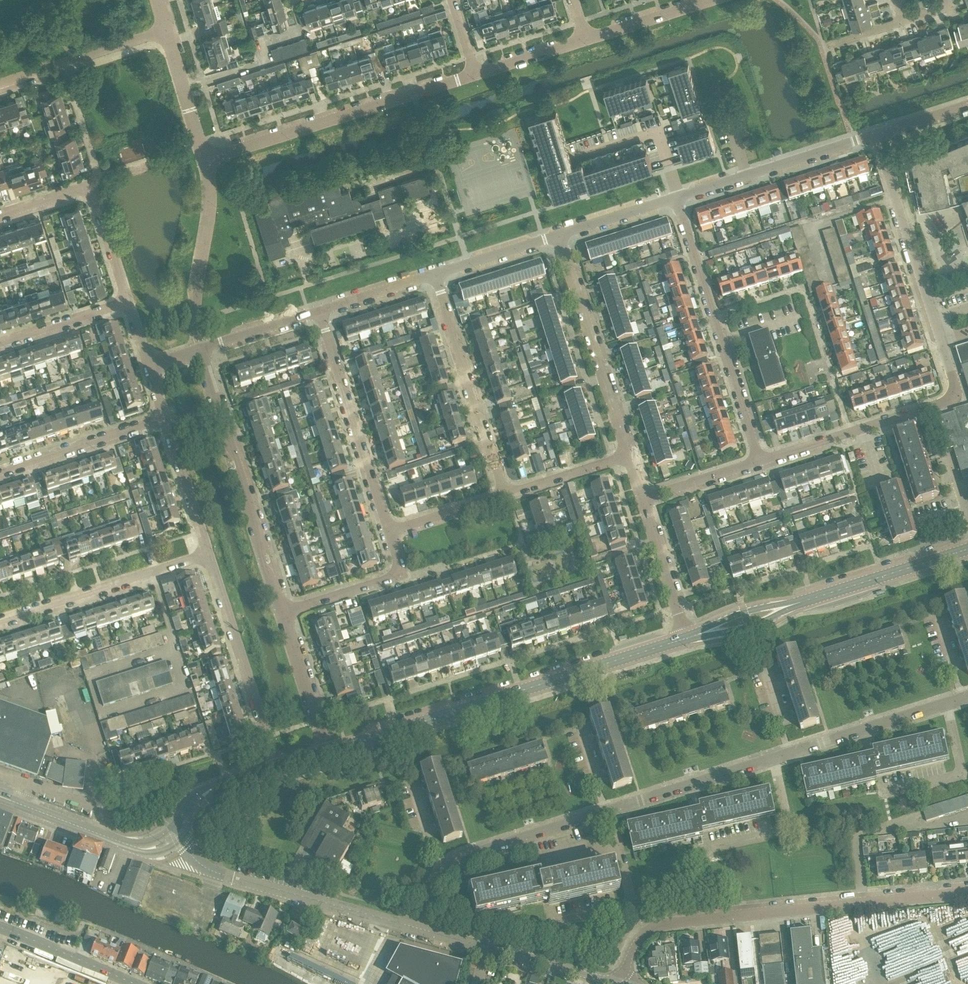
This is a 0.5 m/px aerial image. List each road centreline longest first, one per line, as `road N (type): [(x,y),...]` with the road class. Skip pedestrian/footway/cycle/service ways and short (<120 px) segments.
road 1 (unclassified): [(618,983),(628,952),(653,926),(967,891)]
road 2 (secondary): [(327,749),(690,638)]
road 3 (secondary): [(690,638),(967,550)]
road 4 (residential): [(207,159),(475,74)]
road 5 (residential): [(284,610),(199,350)]
road 6 (unclassified): [(416,929),(214,870),(178,837)]
road 7 (residential): [(849,432),(802,285),(712,312)]
road 8 (residential): [(630,454),(559,235)]
road 9 (residential): [(390,530),(320,313)]
road 10 (residential): [(504,494),(435,277)]
road 11 (residential): [(210,556),(0,623)]
road 12 (residential): [(277,765),(210,556)]
road 13 (residential): [(677,199),(876,137)]
road 14 (residential): [(935,321),(876,137)]
road 15 (residential): [(199,350),(207,159)]
road 16 (secondary): [(0,794),(135,846),(178,837)]
road 17 (residential): [(0,85),(169,29)]
road 18 (residential): [(441,870),(608,811)]
road 19 (residential): [(608,811),(775,759)]
road 20 (residential): [(0,473),(166,420)]
road 21 (residential): [(849,432),(959,396),(942,341)]
road 22 (residential): [(284,610),(403,572),(390,530)]
road 23 (residential): [(790,754),(949,704)]
road 24 (residential): [(557,913),(631,898),(608,811)]
road 25 (residential): [(760,461),(712,312)]
road 26 (residential): [(887,790),(964,776),(949,704)]
road 27 (residential): [(719,848),(794,830),(775,759)]
road 28 (residential): [(690,638),(644,499)]
road 29 (unclassified): [(135,983),(0,928)]
road 30 (residential): [(327,749),(284,610)]
road 31 (residential): [(210,556),(166,420)]
road 32 (unclassified): [(617,983),(486,948)]
road 33 (residential): [(207,159),(169,29)]
road 34 (residential): [(0,341),(127,300)]
road 35 (residential): [(504,494),(630,454)]
road 36 (residential): [(435,277),(559,235)]
road 37 (residential): [(199,350),(320,313)]
road 38 (secondary): [(178,837),(204,801),(277,765)]
road 39 (residential): [(587,38),(705,0)]
road 40 (residential): [(559,235),(677,199)]
road 41 (residential): [(644,499),(760,461)]
road 42 (residential): [(320,313),(435,277)]
road 43 (residential): [(390,530),(504,494)]

